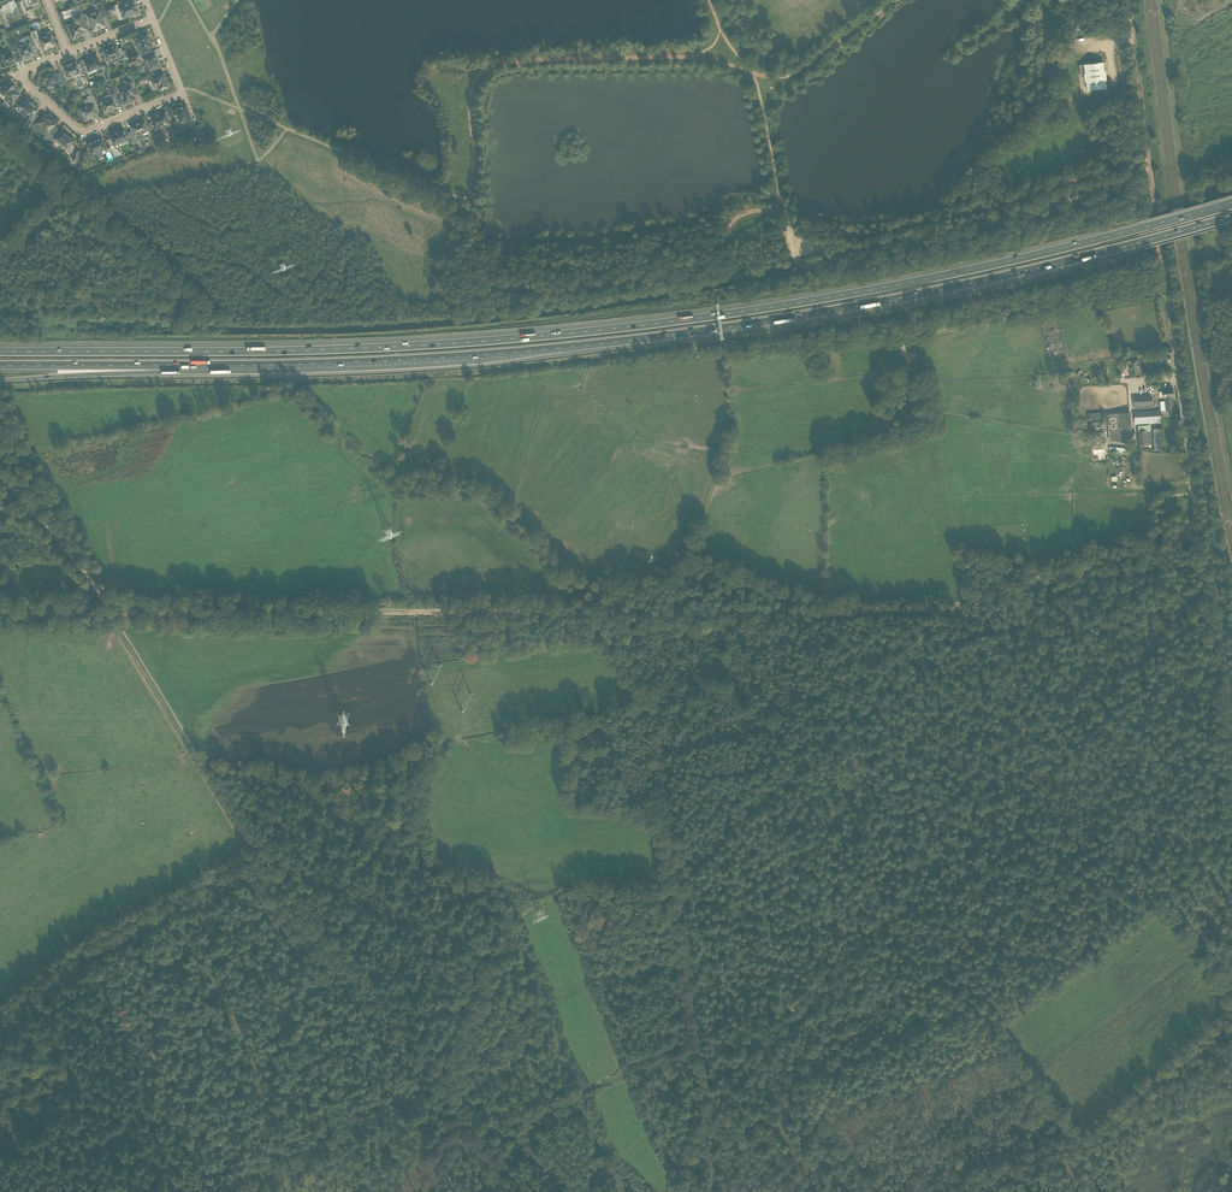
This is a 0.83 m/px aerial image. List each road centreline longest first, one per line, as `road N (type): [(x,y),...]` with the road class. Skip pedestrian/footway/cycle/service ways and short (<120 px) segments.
road 1 (track): [(686,1191),(720,1099),(885,922),(914,877),(930,822),(1039,713),(1179,533),(937,614),(111,612)]
road 2 (track): [(0,124),(89,199),(195,307),(218,326),(242,331),(579,309),(798,269),(1009,217),(1147,166)]
road 3 (motorway): [(1231,203),(899,284),(601,330),(343,349),(0,351)]
road 4 (motorway): [(179,365),(475,355),(736,326),(922,294),(1231,217)]
road 5 (track): [(1125,829),(985,924),(885,922),(676,892),(576,891),(529,907),(490,953)]
road 6 (track): [(767,1191),(710,1116),(685,978),(653,685),(584,612)]
road 7 (track): [(253,855),(60,962),(29,992),(140,1191)]
road 8 (track): [(1162,284),(1048,316),(725,358)]
road 9 (track): [(1231,817),(1196,519)]
road 10 (unclassified): [(1147,166),(1188,455)]
road 11 (track): [(106,612),(253,855)]
road 12 (track): [(1125,829),(954,609)]
road 13 (track): [(490,953),(256,853)]
road 14 (residential): [(182,91),(82,132),(21,77),(68,54)]
road 15 (track): [(619,612),(561,578),(504,510),(465,485),(433,483)]
road 16 (track): [(840,722),(674,874)]
road 17 (track): [(413,1089),(320,1135),(231,1191)]
road 18 (track): [(698,1052),(525,1111)]
road 19 (track): [(1231,975),(1125,829)]
road 20 (motorway): [(0,381),(179,365)]
road 21 (motorway): [(0,365),(179,365)]
road 22 (unclassified): [(108,608),(98,585),(0,468)]
road 23 (track): [(1068,1140),(1231,1085)]
road 24 (track): [(867,1191),(761,1057)]
road 25 (unclassified): [(1147,166),(1126,0)]
road 26 (track): [(1068,1140),(909,1191)]
road 27 (track): [(840,722),(954,609)]
road 28 (track): [(403,1191),(450,1137),(525,1111)]
road 29 (track): [(490,953),(461,1017),(443,1091)]

